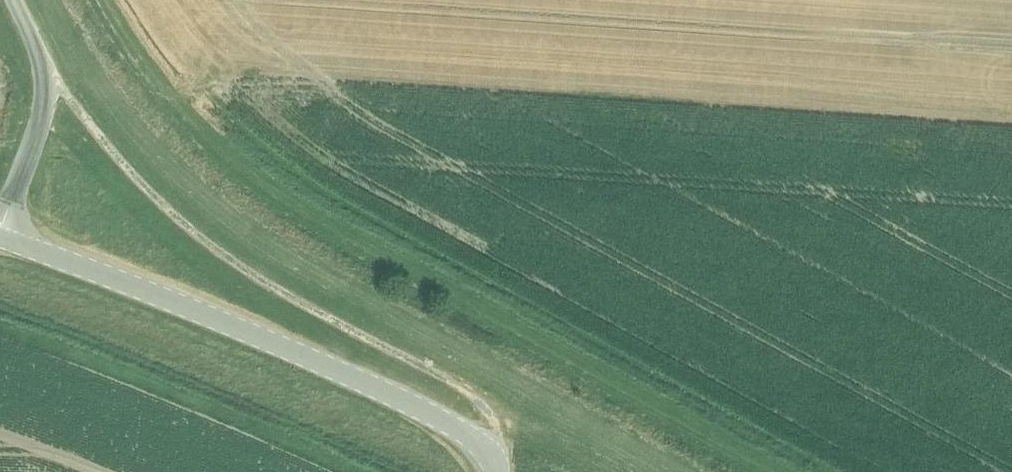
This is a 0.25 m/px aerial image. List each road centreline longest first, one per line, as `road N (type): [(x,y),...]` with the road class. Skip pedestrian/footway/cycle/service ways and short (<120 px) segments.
road 1 (unclassified): [(492,456),(502,438),(490,412),(449,377),(206,243),(48,79)]
road 2 (tertiary): [(492,456),(364,382),(0,234)]
road 3 (unclassified): [(0,231),(48,79)]

